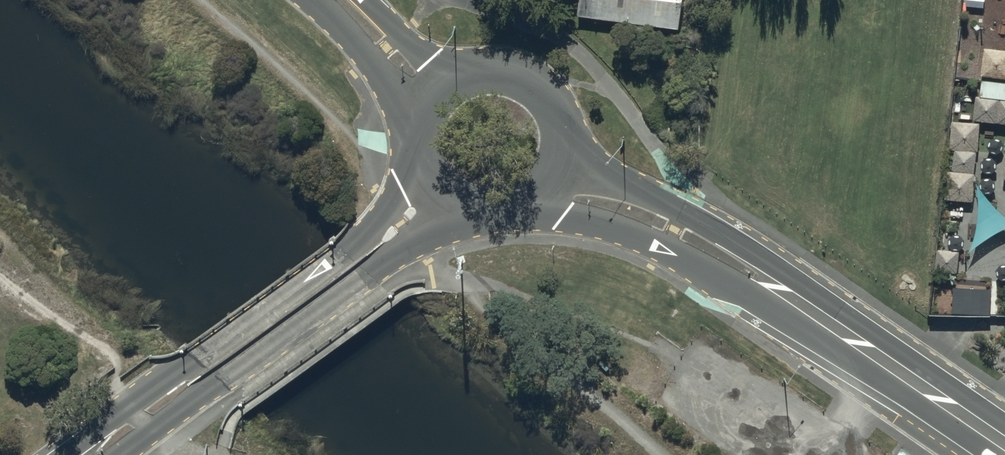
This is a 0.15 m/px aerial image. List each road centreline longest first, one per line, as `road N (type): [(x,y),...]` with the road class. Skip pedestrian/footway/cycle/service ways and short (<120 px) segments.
road 1 (tertiary): [(1004,445),(747,268),(661,225),(549,188)]
road 2 (secondary): [(438,194),(95,454)]
road 3 (tertiary): [(437,86),(483,65),(531,76),(550,94),(566,141),(549,188)]
road 4 (tertiary): [(437,86),(413,73),(340,0)]
road 5 (tertiary): [(549,188),(507,213),(459,208),(438,194)]
road 6 (tertiary): [(438,194),(424,175),(416,129),(437,86)]

